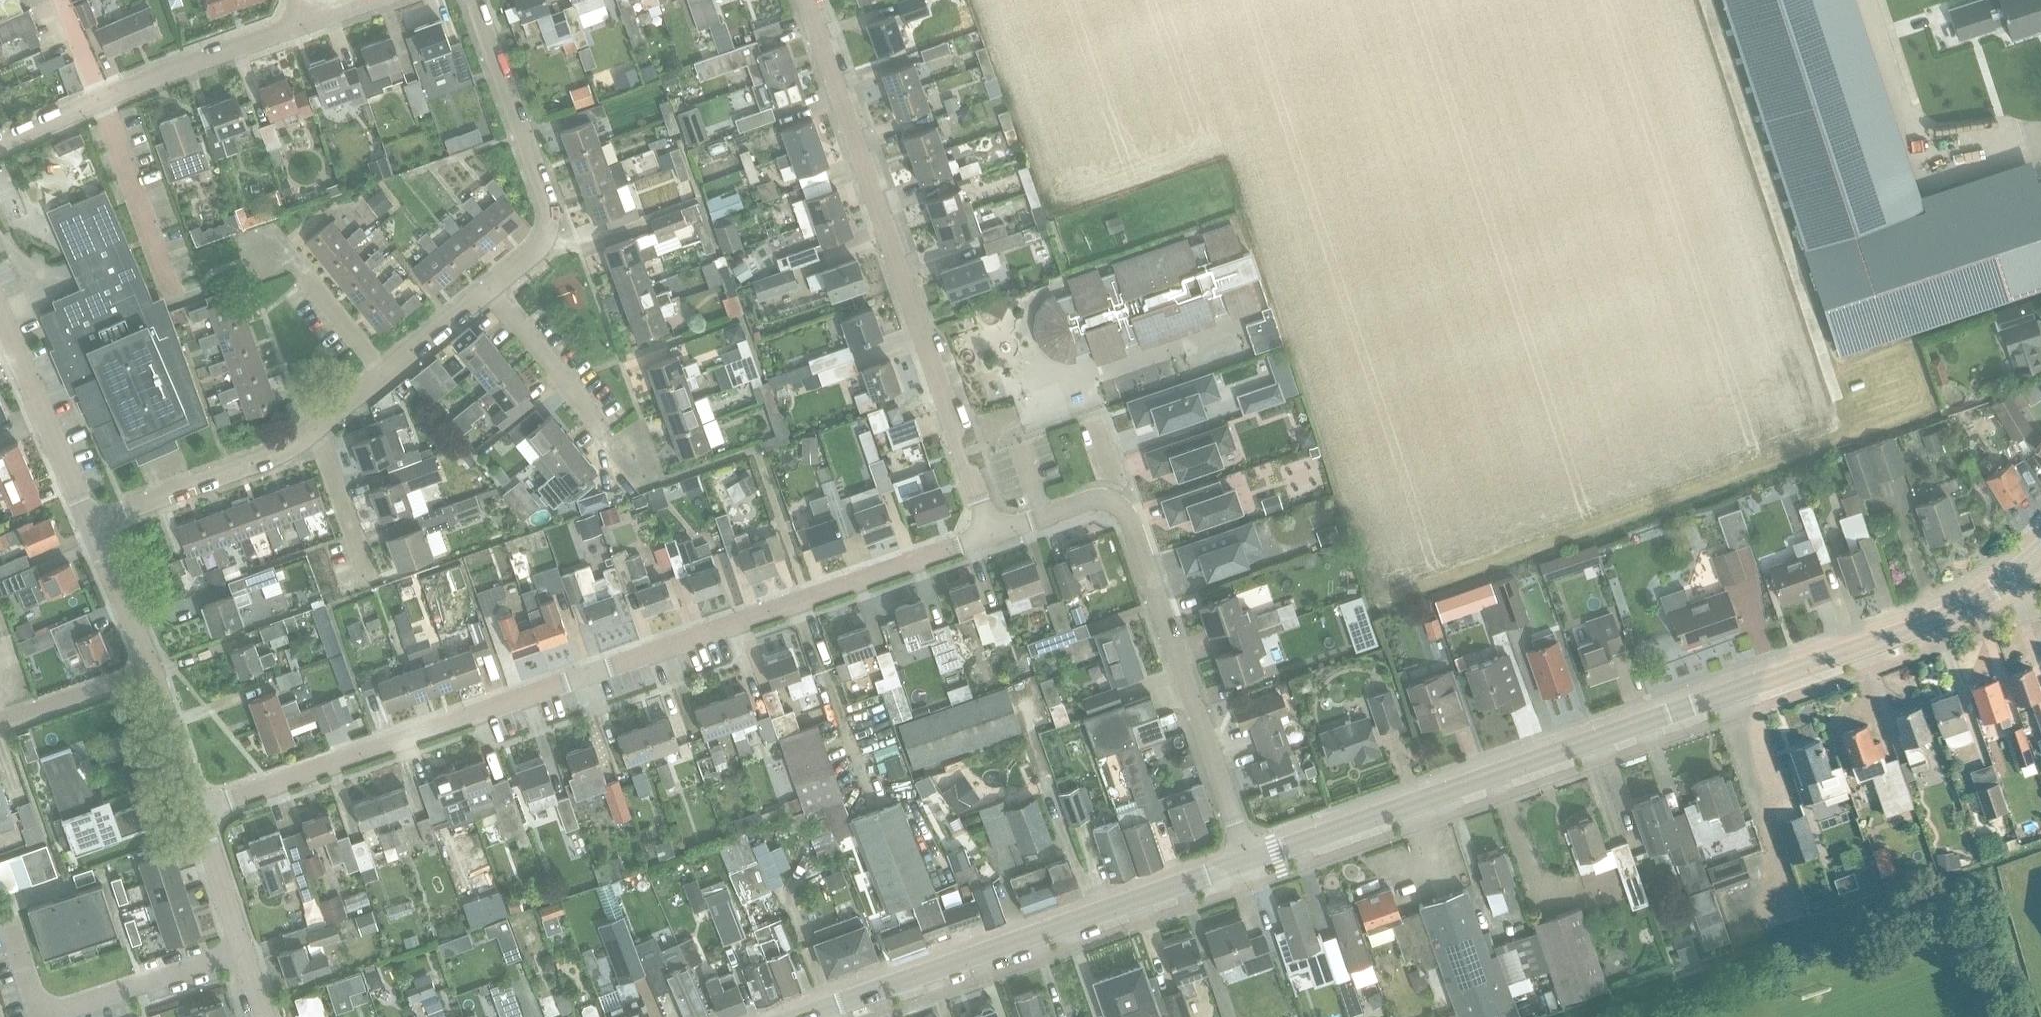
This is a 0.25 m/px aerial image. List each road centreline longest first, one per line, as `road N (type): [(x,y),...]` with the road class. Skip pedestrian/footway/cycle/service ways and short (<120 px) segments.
road 1 (secondary): [(1248,862),(1935,621),(2040,556)]
road 2 (residential): [(199,811),(992,537)]
road 3 (residential): [(804,0),(992,537)]
road 4 (secondary): [(808,1016),(1248,862)]
road 5 (residential): [(1248,862),(1120,494)]
road 6 (residential): [(491,289),(545,242),(549,211),(472,0)]
road 7 (residential): [(89,527),(317,430)]
road 8 (residential): [(89,527),(0,316)]
road 9 (residential): [(626,463),(491,289)]
road 10 (residential): [(102,100),(300,25)]
road 11 (residential): [(48,1016),(240,950)]
road 12 (residential): [(273,252),(297,262),(387,372)]
road 13 (residential): [(0,723),(151,671)]
road 14 (residential): [(151,671),(89,527)]
road 15 (residential): [(199,811),(151,671)]
road 16 (residential): [(364,568),(317,430)]
road 17 (residential): [(240,950),(199,811)]
road 18 (residential): [(992,537),(1120,494)]
road 19 (residential): [(387,372),(491,289)]

